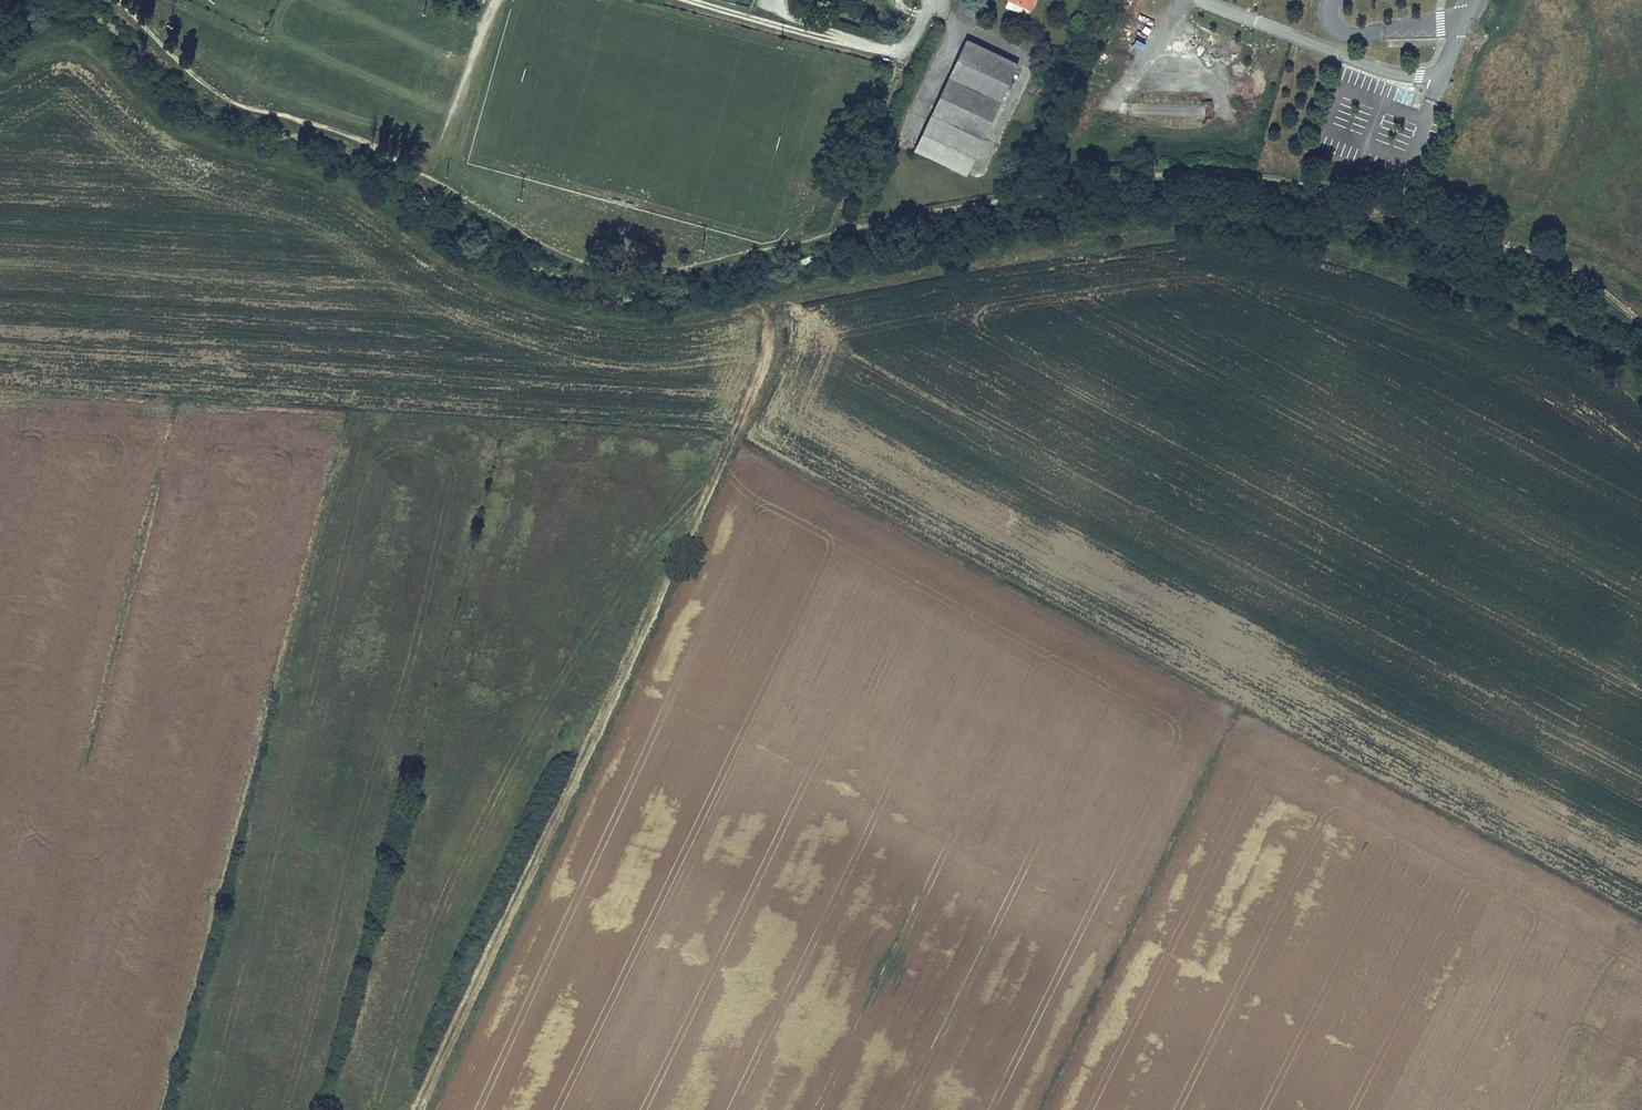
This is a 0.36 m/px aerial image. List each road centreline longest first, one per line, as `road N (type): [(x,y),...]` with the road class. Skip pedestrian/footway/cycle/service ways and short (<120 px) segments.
road 1 (track): [(425,1109),(731,440),(771,348),(774,317)]

